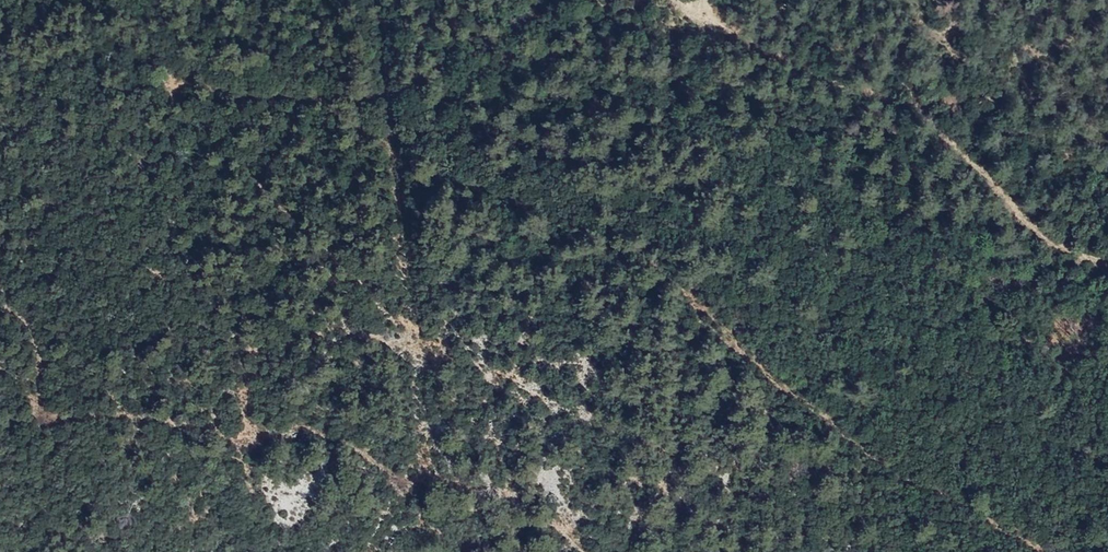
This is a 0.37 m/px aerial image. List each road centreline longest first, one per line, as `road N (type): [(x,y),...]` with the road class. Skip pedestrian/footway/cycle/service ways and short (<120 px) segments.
road 1 (track): [(0,260),(26,319),(39,410),(162,415),(242,435),(281,424),(332,434),(401,473),(469,477),(550,517),(594,551)]

